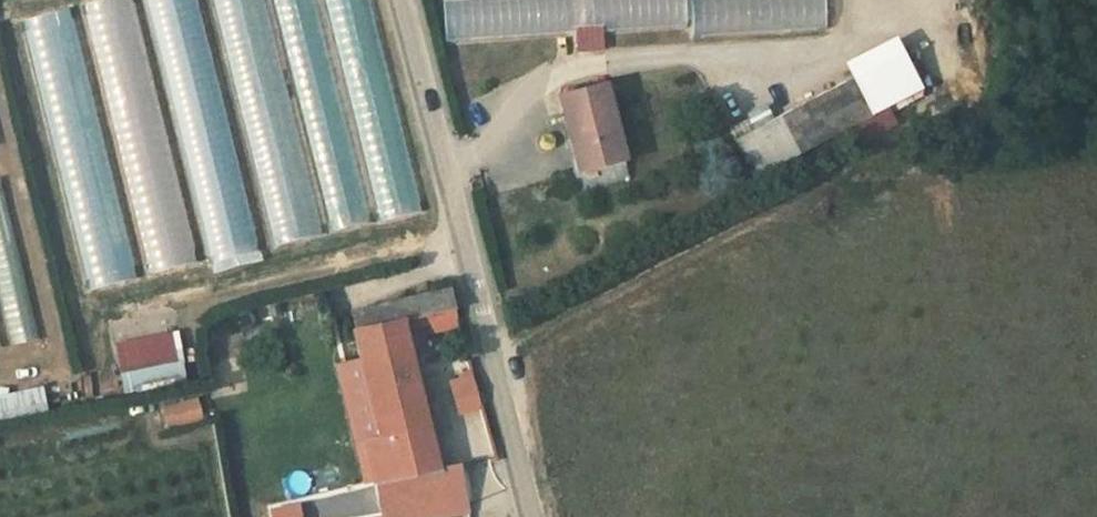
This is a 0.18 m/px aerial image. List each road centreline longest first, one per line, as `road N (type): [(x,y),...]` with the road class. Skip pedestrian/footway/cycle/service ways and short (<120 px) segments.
road 1 (unclassified): [(402,0),(530,516)]

